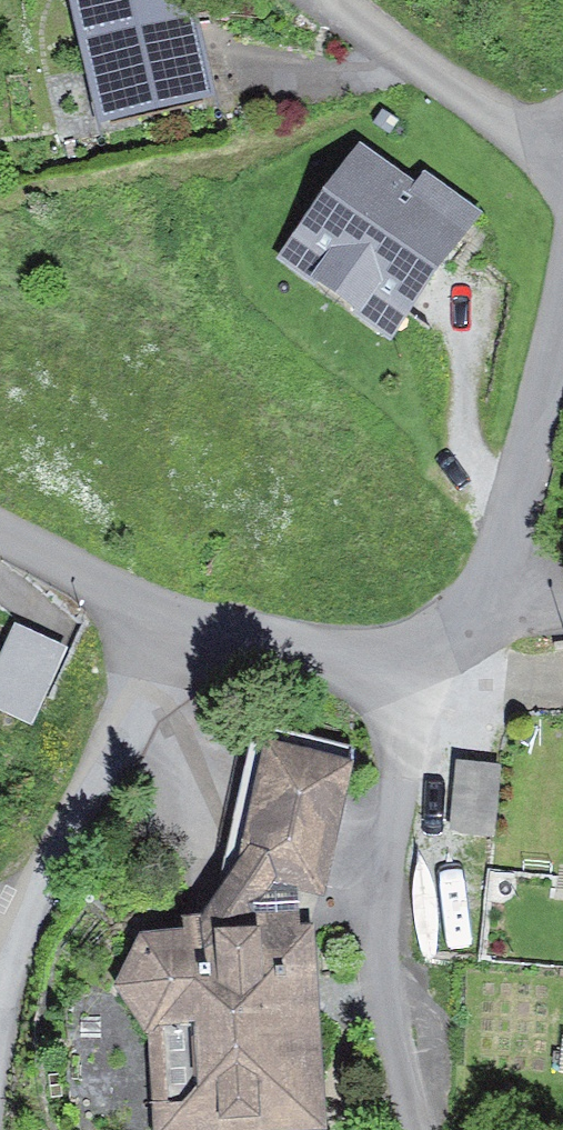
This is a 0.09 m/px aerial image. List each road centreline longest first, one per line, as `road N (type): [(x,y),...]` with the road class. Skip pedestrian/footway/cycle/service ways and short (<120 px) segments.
road 1 (residential): [(436,653),(399,750),(373,920),(413,1087),(415,1129)]
road 2 (residential): [(181,613),(57,832),(8,939),(0,995)]
road 3 (residential): [(502,598),(562,300)]
road 4 (residential): [(329,0),(463,94),(562,150)]
road 5 (residential): [(181,613),(269,646),(386,666),(436,653)]
road 6 (residential): [(0,545),(181,613)]

